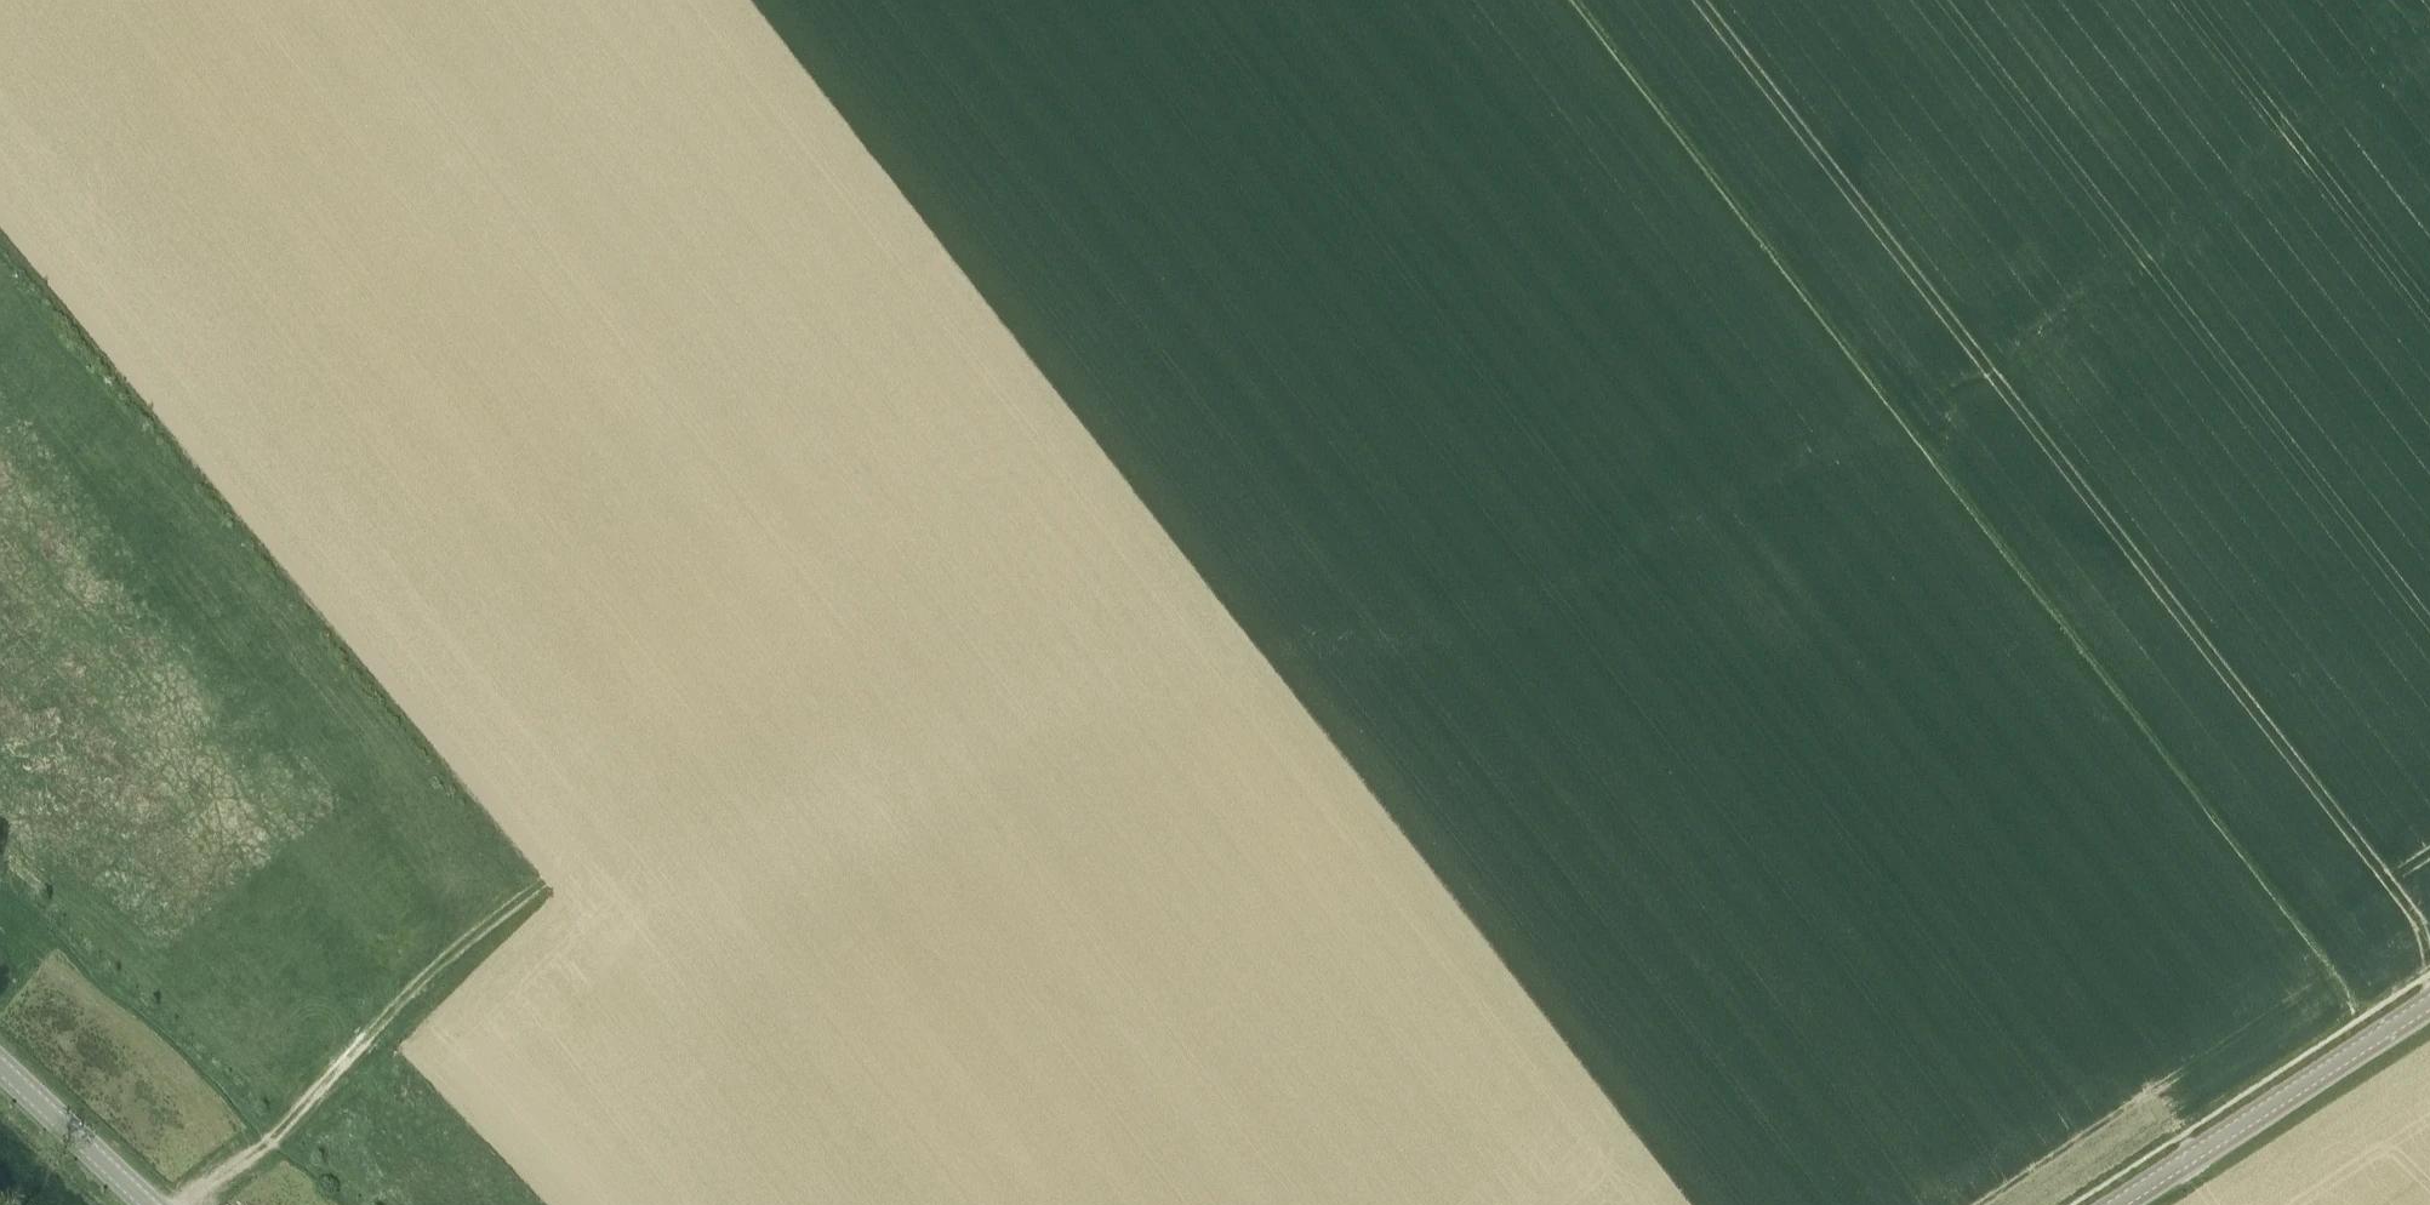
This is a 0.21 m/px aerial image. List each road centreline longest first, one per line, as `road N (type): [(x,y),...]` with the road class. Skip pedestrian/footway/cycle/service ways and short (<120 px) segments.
road 1 (tertiary): [(2115,1204),(2429,1001)]
road 2 (secondary): [(157,1204),(0,1057)]

